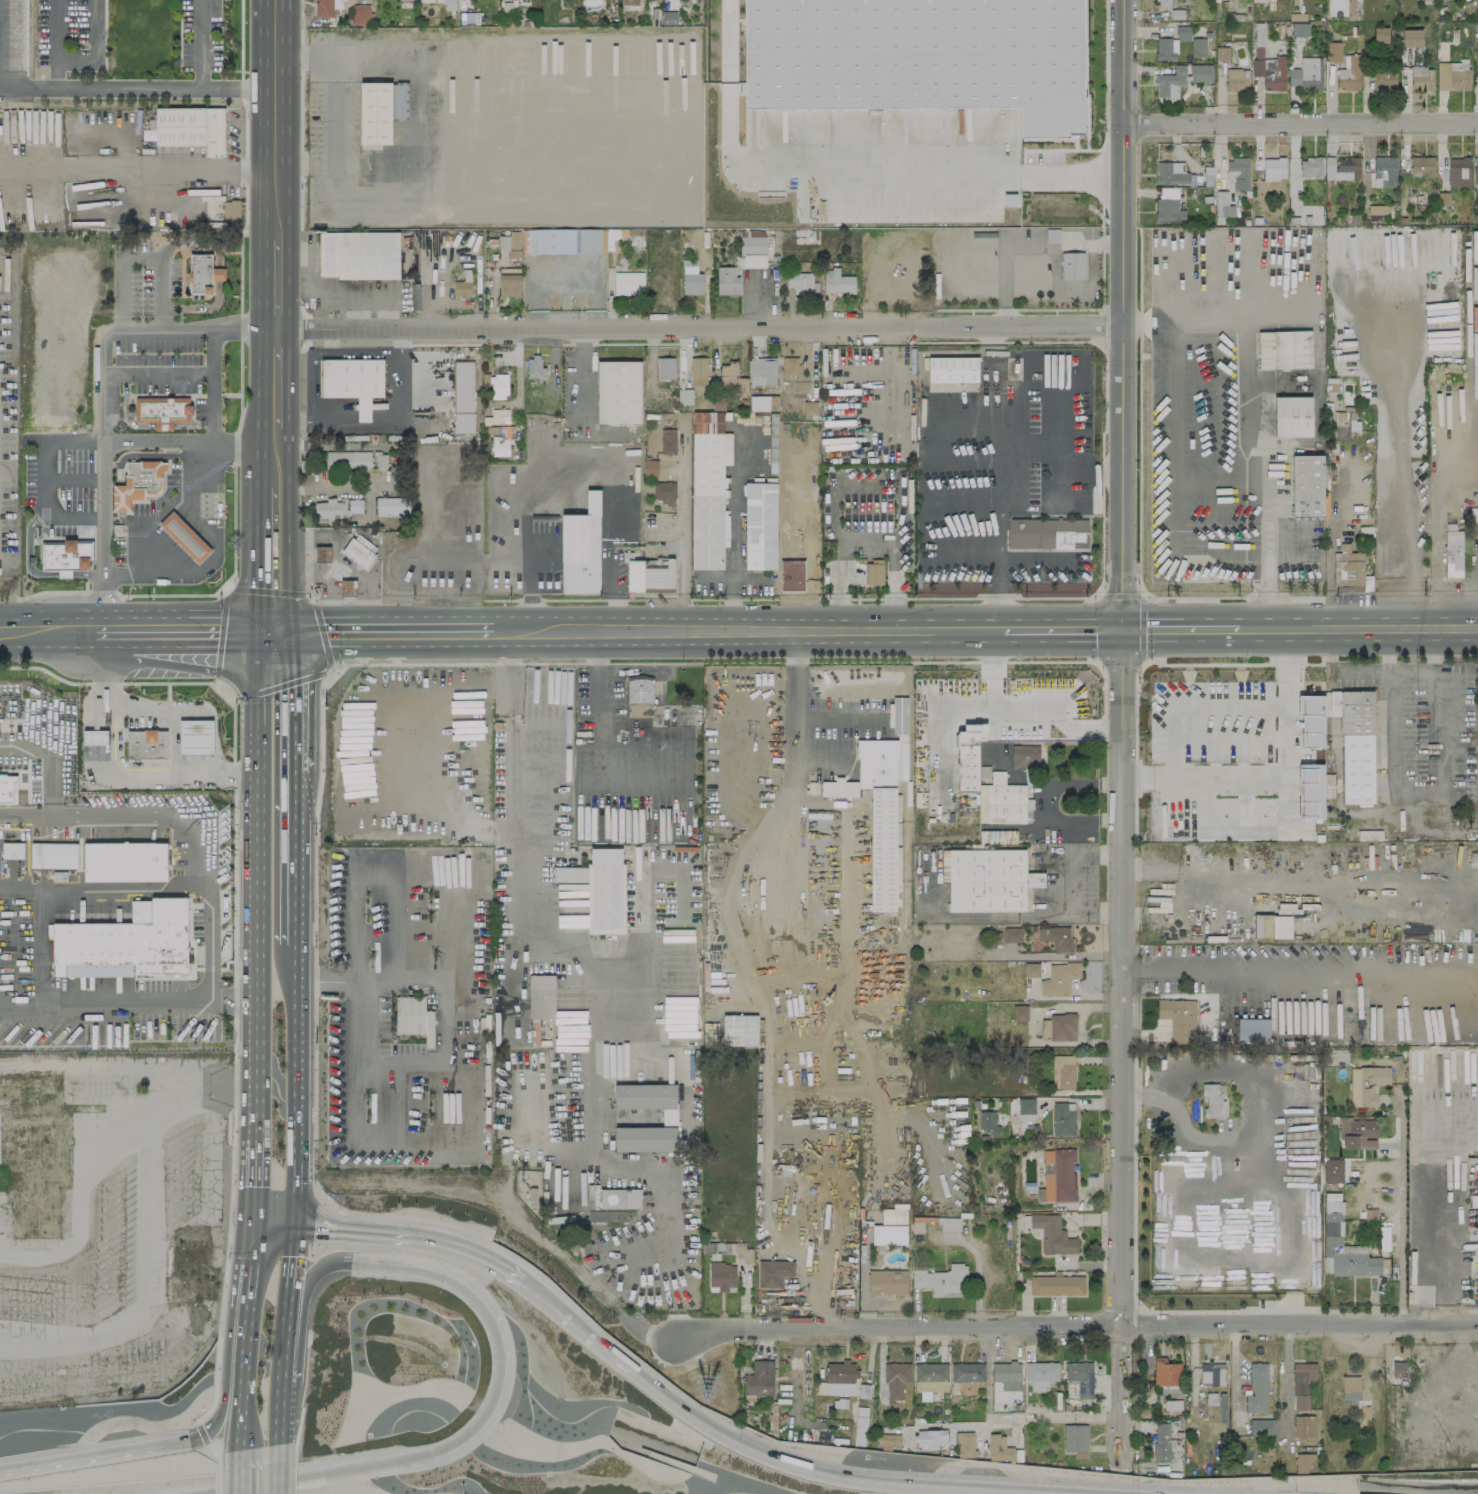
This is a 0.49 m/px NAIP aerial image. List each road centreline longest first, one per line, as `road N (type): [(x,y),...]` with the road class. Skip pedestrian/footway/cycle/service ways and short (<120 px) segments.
road 1 (motorway): [(1094,1493),(847,1476),(789,1462),(729,1438),(486,1252),(440,1236),(293,1222)]
road 2 (residential): [(274,327),(1124,323)]
road 3 (residential): [(1126,628),(1121,1462)]
road 4 (residential): [(671,1330),(1477,1321)]
road 5 (tertiary): [(1126,0),(1126,628)]
road 6 (primary): [(273,631),(256,696),(254,1139)]
road 7 (residential): [(1127,124),(1477,122)]
road 8 (motorway): [(341,1266),(459,1279),(483,1303),(498,1338),(498,1402),(459,1446),(431,1457)]
road 9 (secondary): [(468,629),(793,628)]
road 10 (motorway): [(240,1430),(0,1472)]
road 11 (secondary): [(1237,627),(1477,627)]
road 12 (primary): [(275,237),(274,0)]
road 13 (motorway): [(431,1457),(199,1493)]
road 14 (primary): [(293,1222),(292,1000)]
road 15 (primary): [(250,1217),(240,1430)]
road 16 (secondary): [(121,631),(273,631)]
road 17 (primary): [(290,770),(293,696),(273,631)]
road 18 (primary): [(277,489),(273,631)]
road 19 (secondary): [(273,631),(414,629)]
road 20 (primary): [(290,946),(290,819)]
road 21 (secondary): [(1003,628),(1126,628)]

